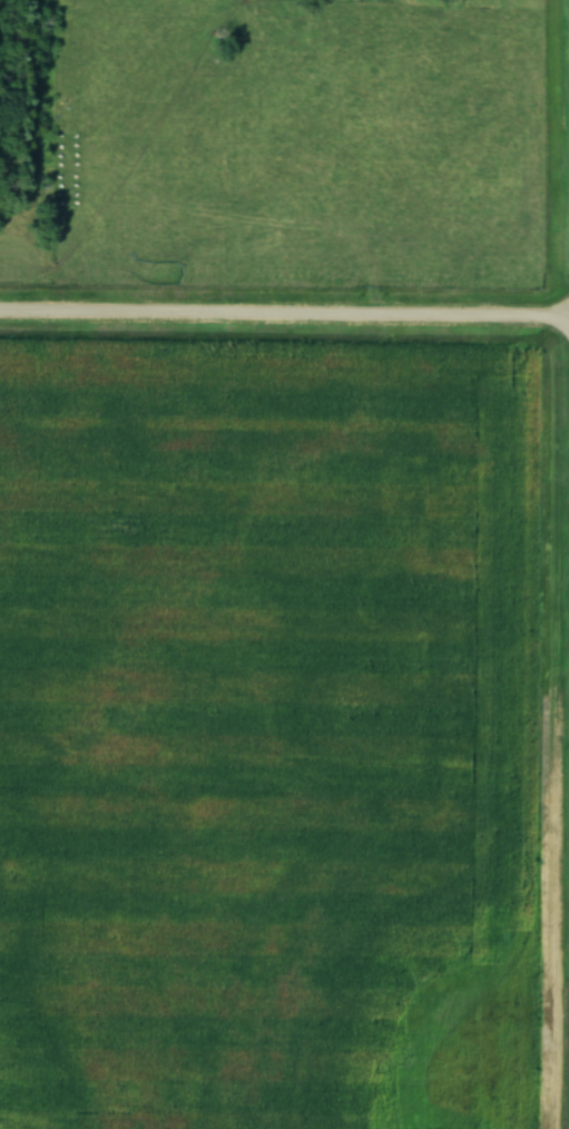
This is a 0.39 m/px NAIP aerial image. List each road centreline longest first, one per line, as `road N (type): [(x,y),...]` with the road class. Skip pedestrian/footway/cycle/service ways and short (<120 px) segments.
road 1 (residential): [(568,313),(0,308)]

